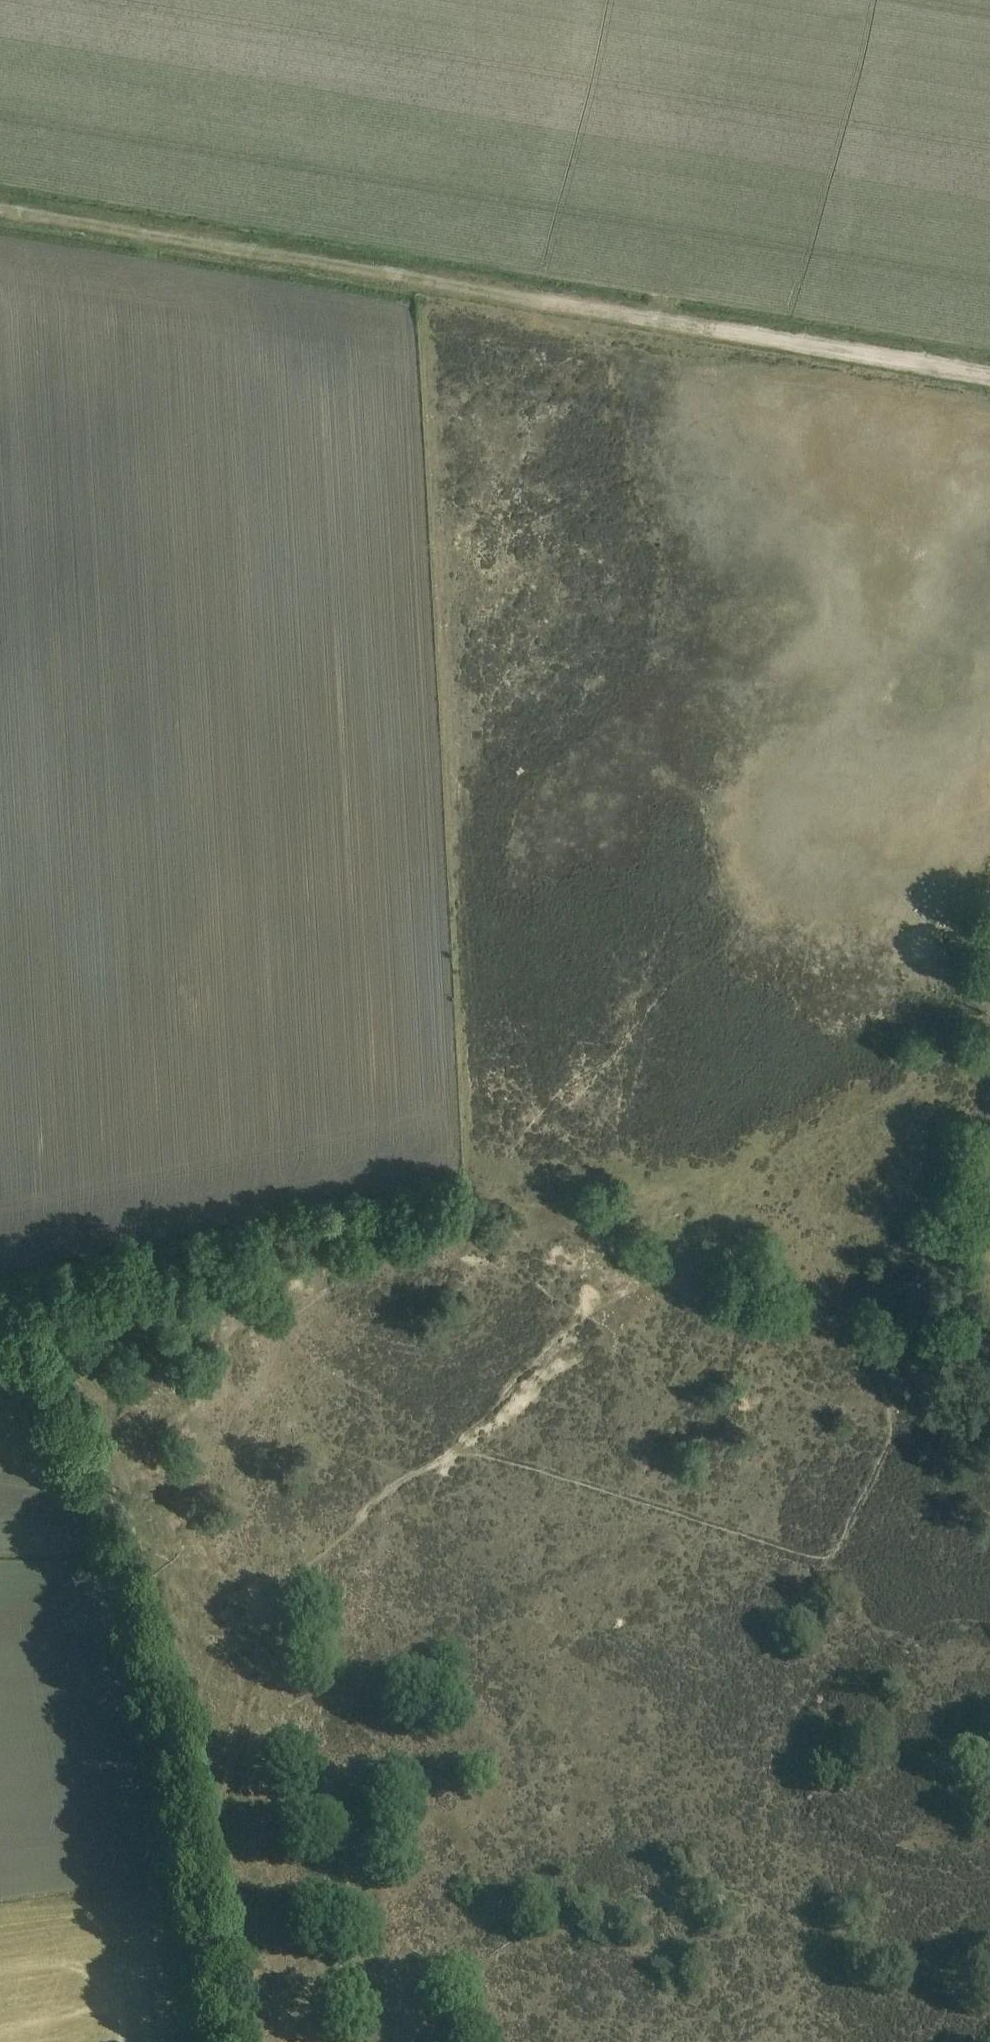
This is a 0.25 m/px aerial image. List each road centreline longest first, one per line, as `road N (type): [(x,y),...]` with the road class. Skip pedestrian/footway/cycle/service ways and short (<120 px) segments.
road 1 (track): [(0,213),(989,376)]
road 2 (track): [(208,2041),(178,1876)]

